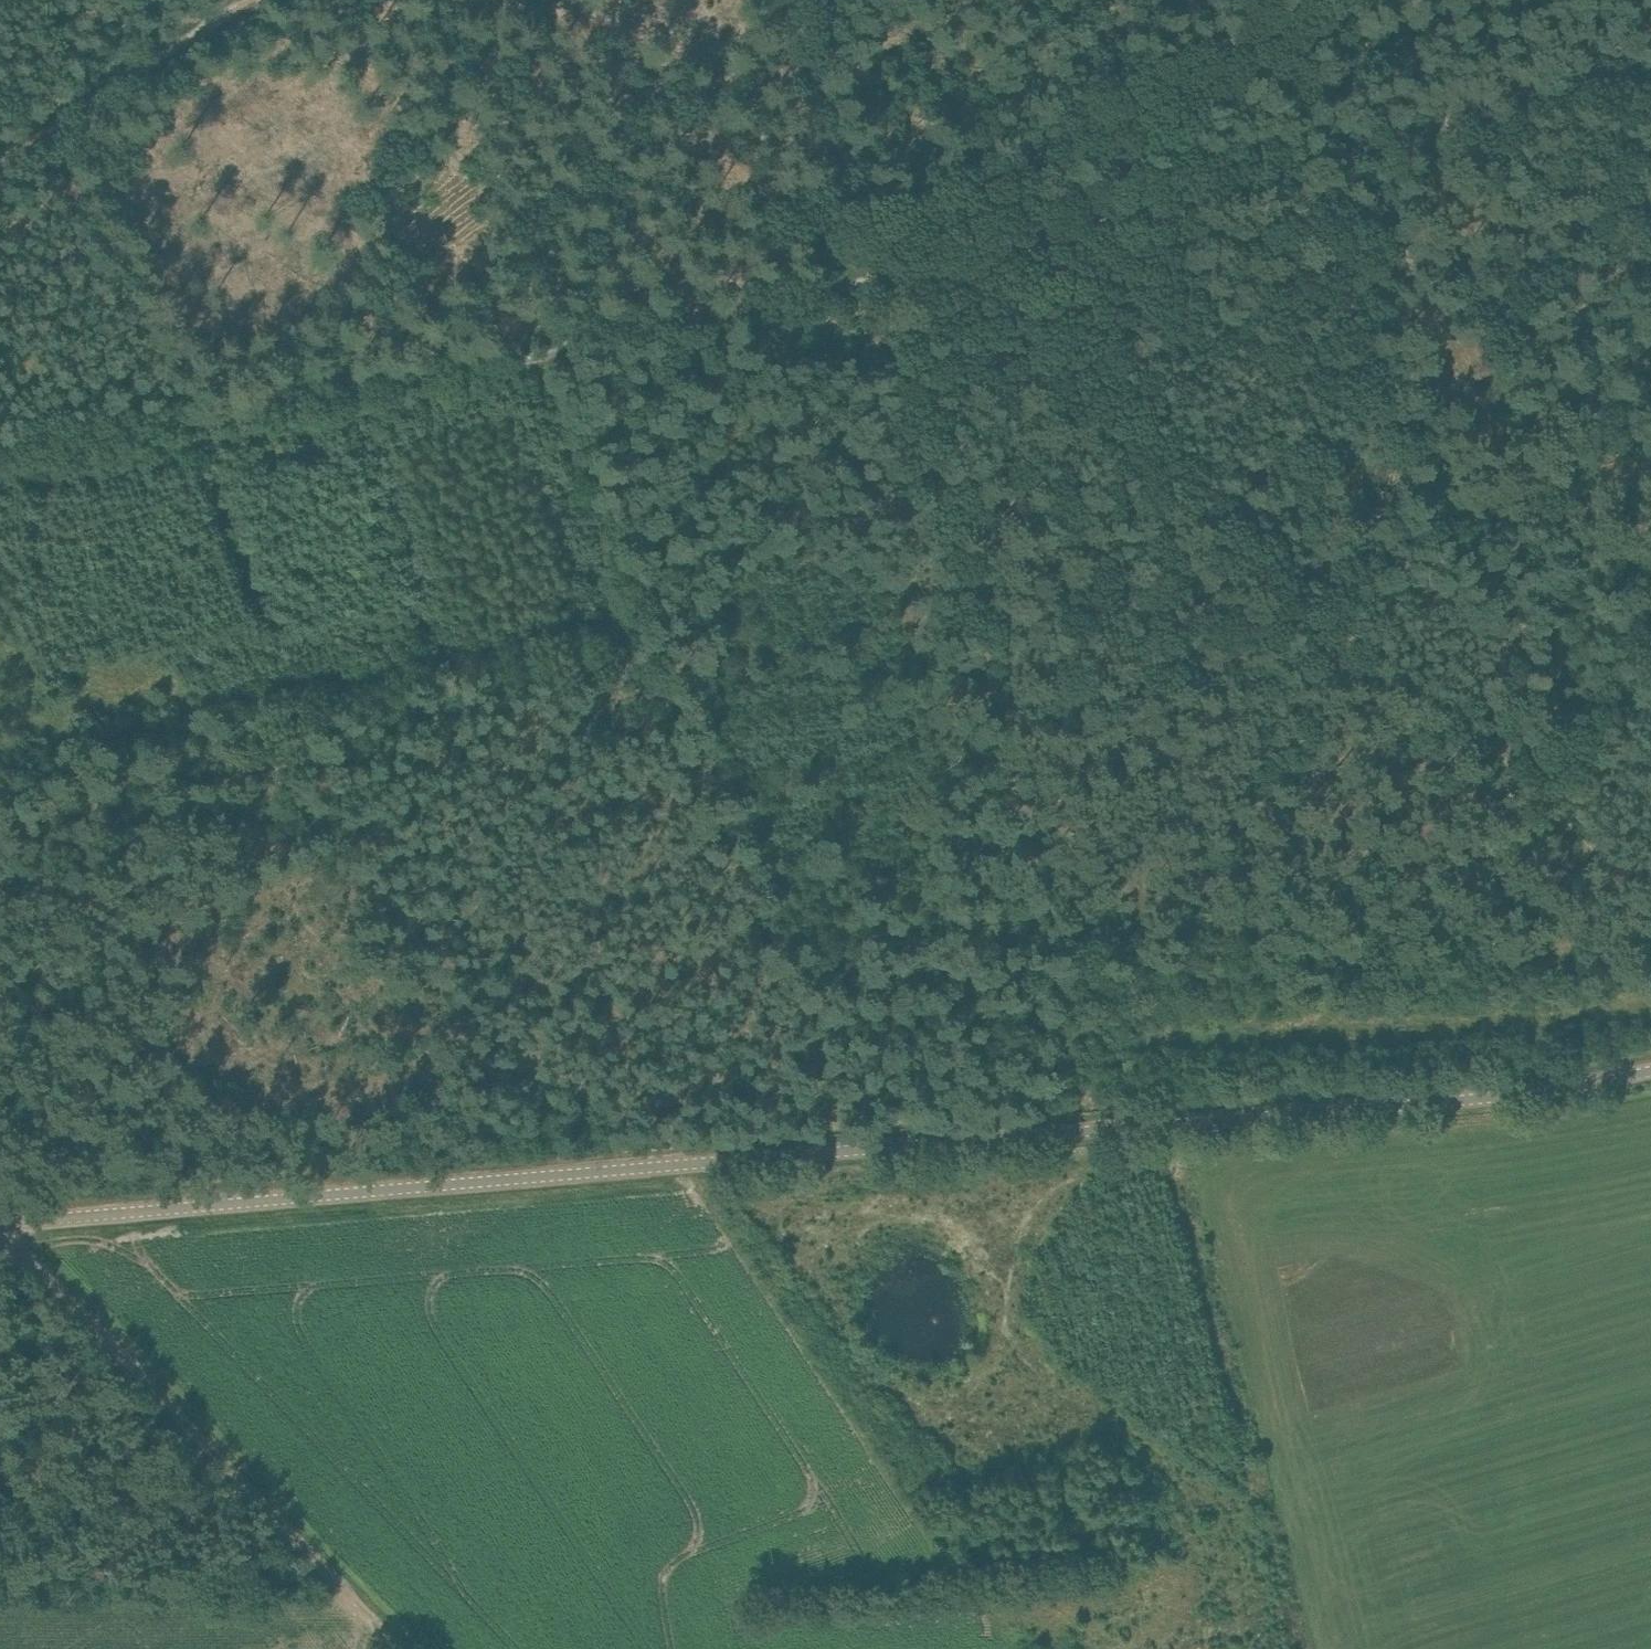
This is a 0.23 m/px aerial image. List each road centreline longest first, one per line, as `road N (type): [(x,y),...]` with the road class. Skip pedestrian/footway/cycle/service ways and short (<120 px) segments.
road 1 (unclassified): [(0,1222),(1450,1099),(1650,1069)]
road 2 (track): [(867,266),(847,280),(766,302),(0,463)]
road 3 (track): [(1650,65),(1239,188),(929,268),(867,266)]
road 4 (track): [(0,1228),(403,1648)]
road 5 (track): [(246,0),(0,158)]
road 6 (track): [(867,266),(782,0)]

